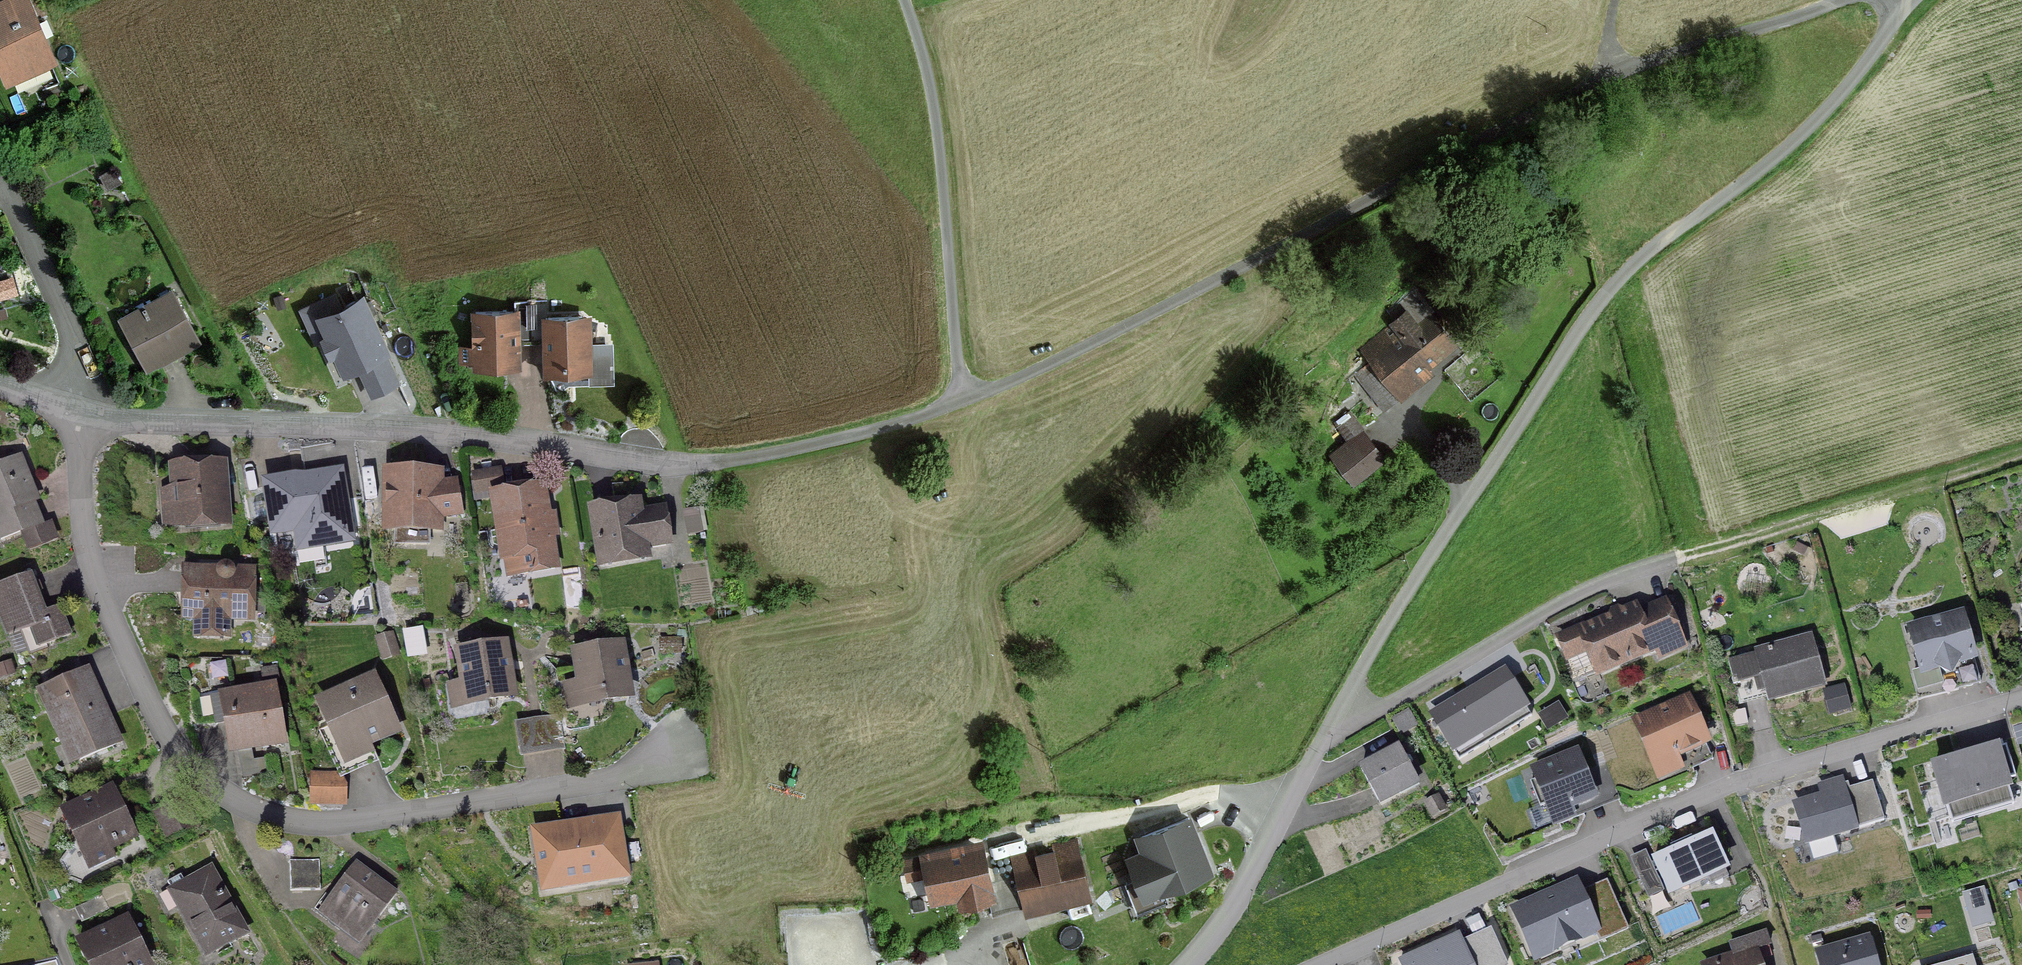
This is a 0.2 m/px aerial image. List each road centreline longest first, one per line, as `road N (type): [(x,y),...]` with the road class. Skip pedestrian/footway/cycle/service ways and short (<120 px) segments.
road 1 (residential): [(1182,964),(1217,927),(1460,507),(1609,288),(1814,118),(1907,0)]
road 2 (unclassified): [(963,402),(1604,81),(1876,0)]
road 3 (residential): [(79,409),(80,498),(106,605),(177,752),(242,805),(288,823),(325,826),(614,778),(680,753)]
road 4 (residential): [(1326,964),(1717,790),(2021,704)]
road 5 (residential): [(79,409),(692,468)]
road 6 (unclassified): [(963,402),(940,135),(903,0)]
road 7 (unclassified): [(692,468),(963,402)]
road 8 (residential): [(0,176),(69,332),(79,409)]

